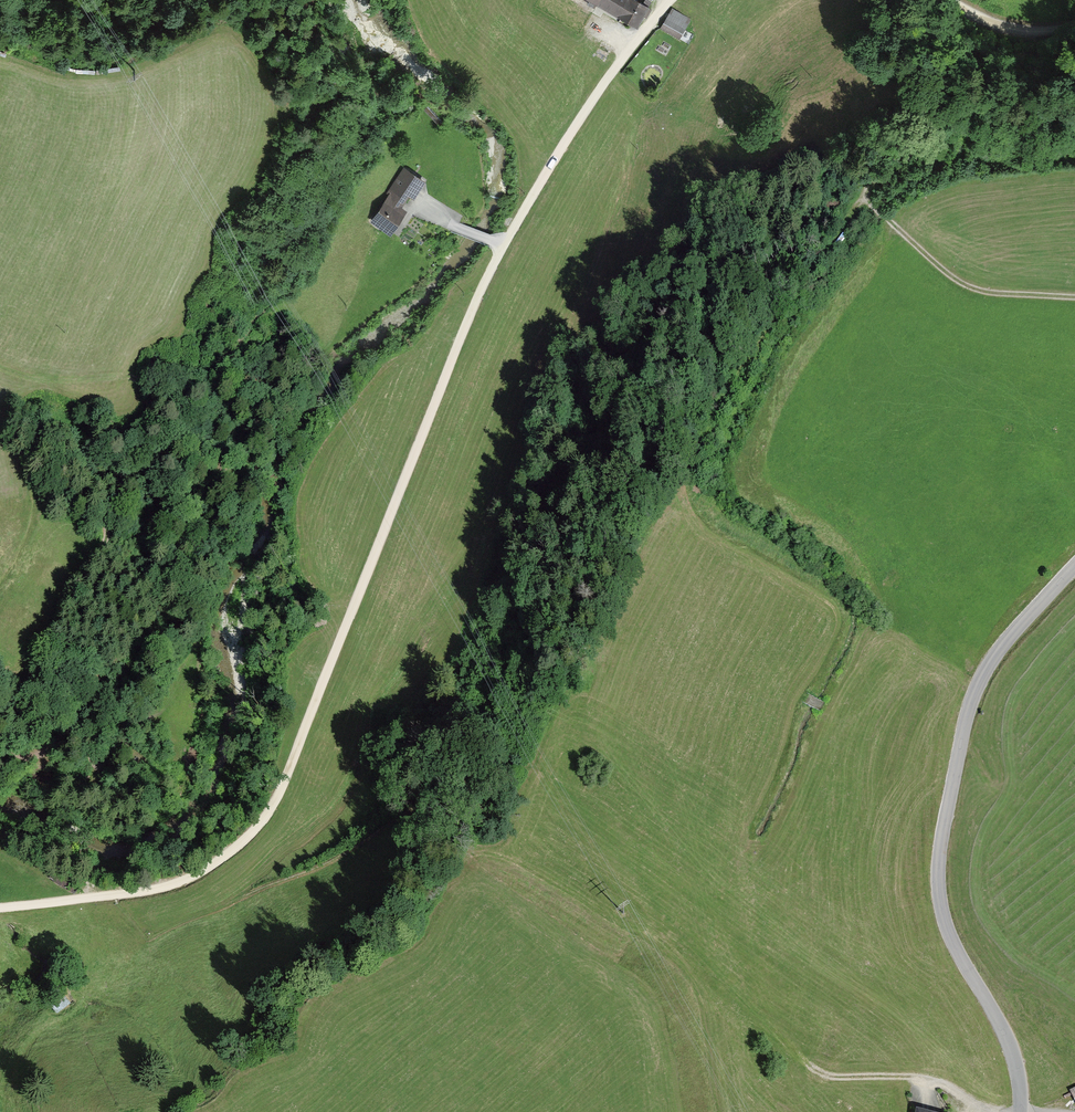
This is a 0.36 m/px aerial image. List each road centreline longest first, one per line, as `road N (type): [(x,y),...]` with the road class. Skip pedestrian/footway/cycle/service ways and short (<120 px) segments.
road 1 (track): [(0,365),(30,376),(140,379),(154,399),(150,419),(134,434),(90,456),(85,470),(107,524),(101,545),(35,662),(11,752),(39,756),(58,746),(95,681),(109,681),(90,767),(109,763),(158,727),(256,468),(346,325)]
road 2 (track): [(671,0),(603,85),(503,245),(265,816),(213,864),(169,885),(0,907)]
road 3 (tertiary): [(1074,568),(975,690),(940,857),(944,918),(1010,1048),(1021,1111)]
road 4 (track): [(1074,299),(973,288),(945,273),(864,196),(939,134),(1074,136)]
road 5 (track): [(864,196),(742,362),(683,482)]
road 6 (track): [(917,1077),(823,1076),(762,1011)]
road 7 (track): [(1074,28),(1008,29),(951,0)]

